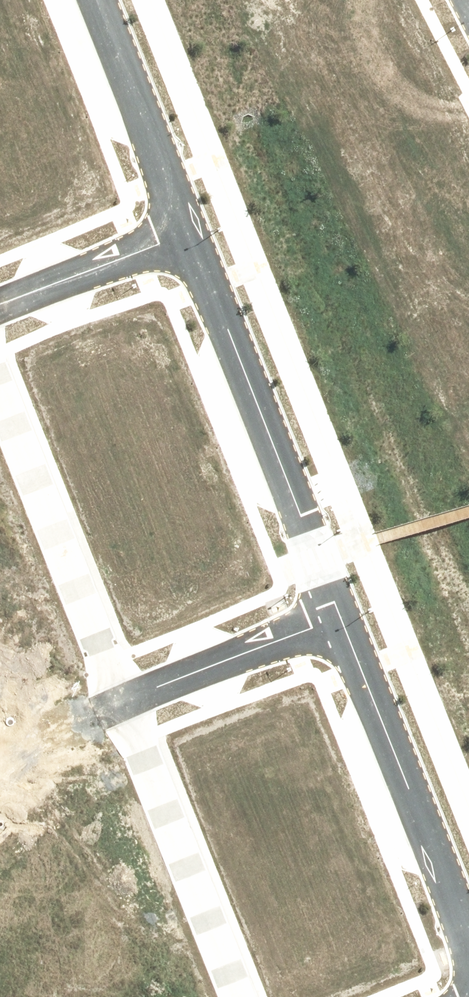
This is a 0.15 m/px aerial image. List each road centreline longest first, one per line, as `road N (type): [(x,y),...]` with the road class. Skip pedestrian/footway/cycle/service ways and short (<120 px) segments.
road 1 (residential): [(341,617),(189,233)]
road 2 (residential): [(468,942),(341,617)]
road 3 (residential): [(124,701),(0,386)]
road 4 (residential): [(244,996),(124,701)]
road 5 (residential): [(189,233),(97,0)]
road 6 (residential): [(124,701),(341,617)]
road 7 (residential): [(189,233),(0,304)]
road 8 (residential): [(0,768),(124,701)]

